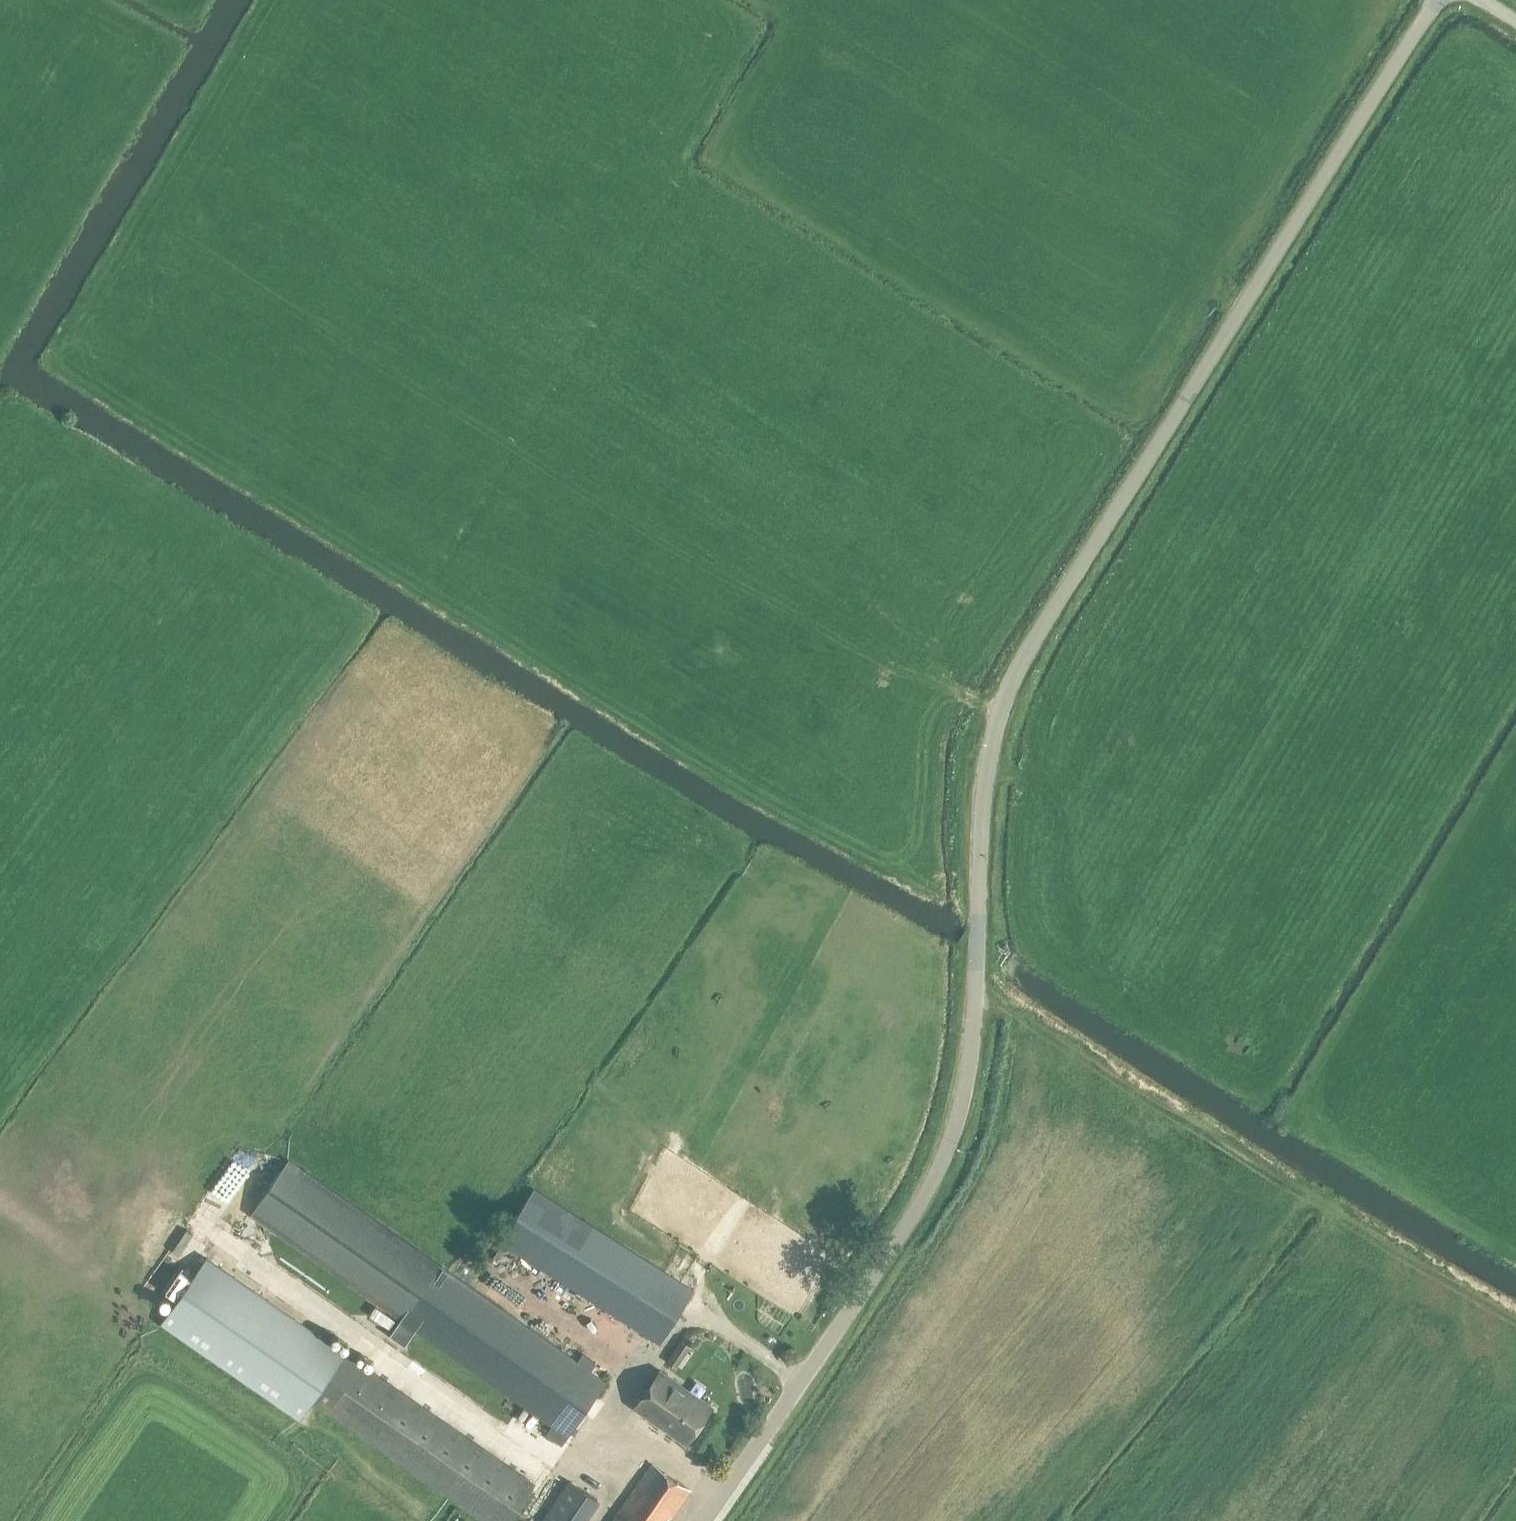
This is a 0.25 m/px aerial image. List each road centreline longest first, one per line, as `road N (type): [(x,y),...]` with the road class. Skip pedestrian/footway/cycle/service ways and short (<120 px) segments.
road 1 (unclassified): [(702,1520),(911,1221),(954,1130),(979,968),(986,773),(1014,674),(1436,0)]

